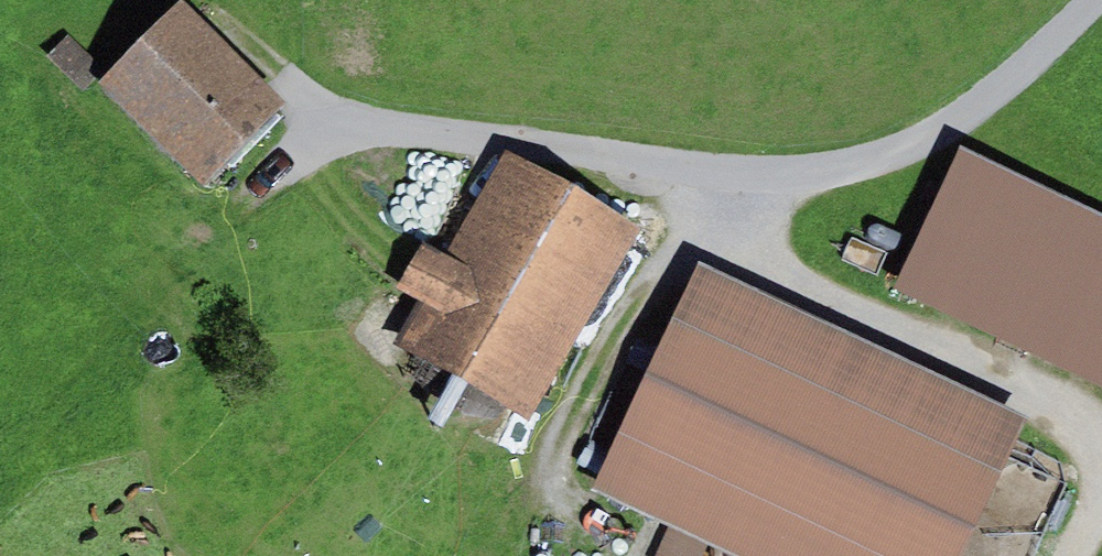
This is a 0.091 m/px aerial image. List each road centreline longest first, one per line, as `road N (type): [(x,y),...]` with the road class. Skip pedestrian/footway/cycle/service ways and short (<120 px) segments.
road 1 (track): [(254,34),(330,121),(793,181),(889,166),(966,122),(1054,53),(1101,0)]
road 2 (track): [(1101,450),(1075,423),(904,346),(790,277),(680,170)]
road 3 (track): [(562,555),(574,444),(667,255),(680,170)]
road 4 (track): [(179,280),(330,121)]
road 5 (track): [(389,258),(325,186),(330,121)]

